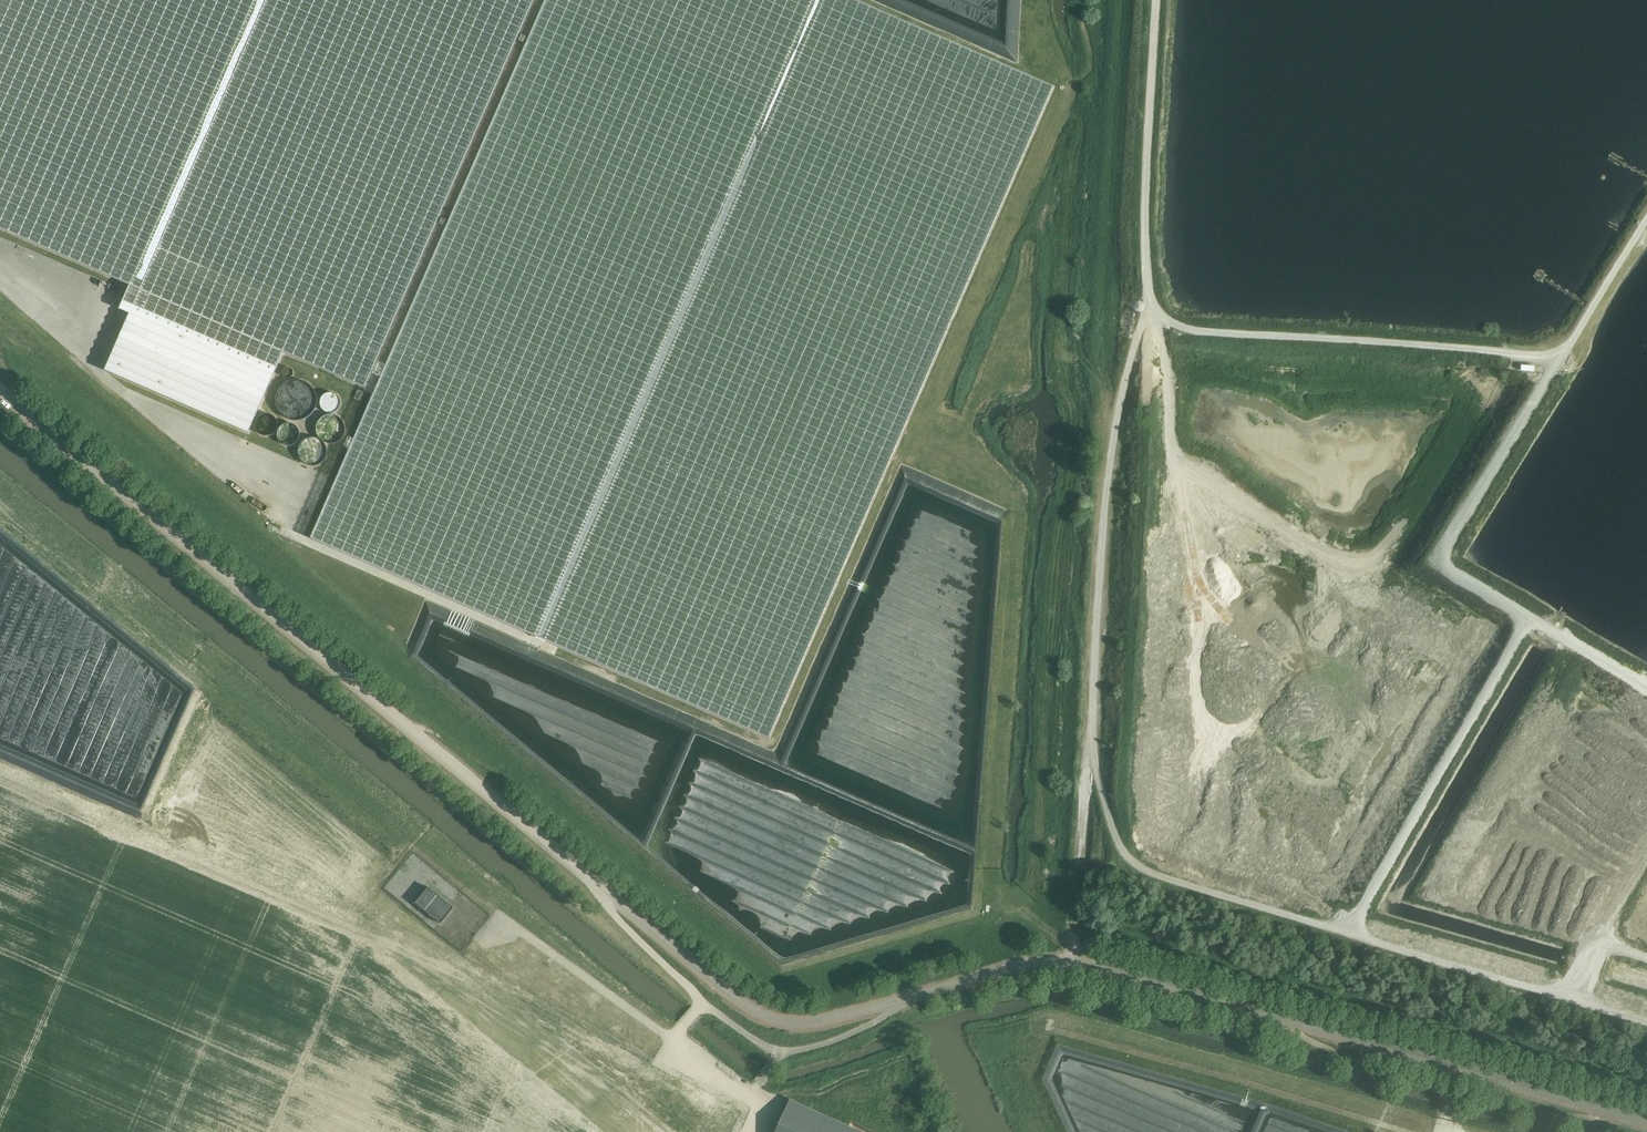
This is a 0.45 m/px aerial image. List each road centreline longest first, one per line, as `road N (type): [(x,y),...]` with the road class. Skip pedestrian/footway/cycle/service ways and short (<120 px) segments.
road 1 (unclassified): [(608,895),(0,392)]
road 2 (unclassified): [(608,895),(635,939),(774,1053),(869,1026),(900,1003)]
road 3 (unclassified): [(900,1003),(802,1023),(772,1019),(708,979),(608,895)]
road 4 (unclassified): [(1070,962),(1044,962),(900,1003)]

